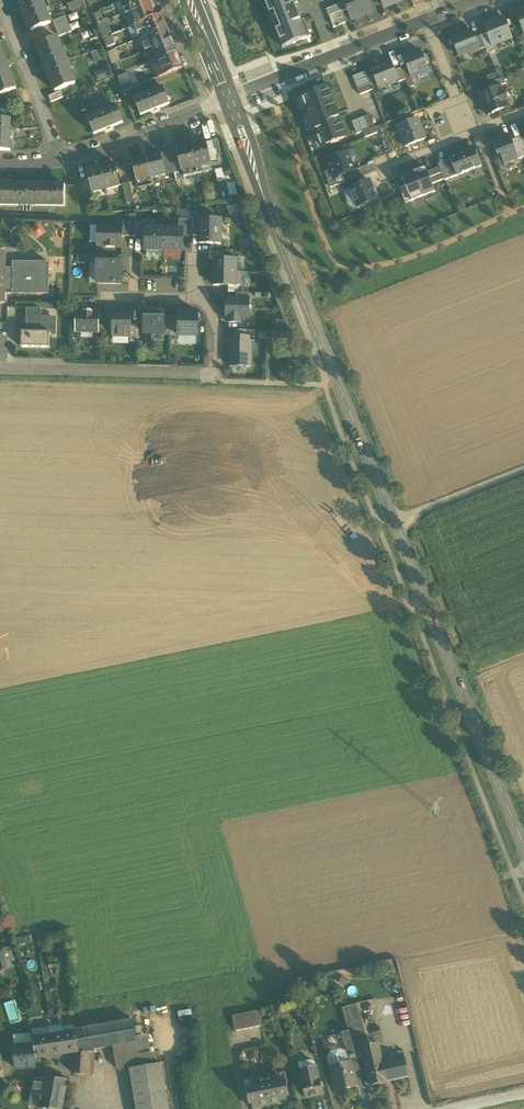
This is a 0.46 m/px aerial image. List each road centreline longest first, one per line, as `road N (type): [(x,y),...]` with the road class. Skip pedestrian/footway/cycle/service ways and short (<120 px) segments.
road 1 (secondary): [(224,97),(523,846)]
road 2 (residential): [(0,366),(215,373),(218,327),(206,301)]
road 3 (residential): [(62,157),(224,97)]
road 4 (residential): [(266,80),(427,18)]
road 5 (residential): [(62,157),(0,0)]
road 6 (track): [(523,471),(394,522)]
road 7 (residential): [(427,18),(470,133)]

